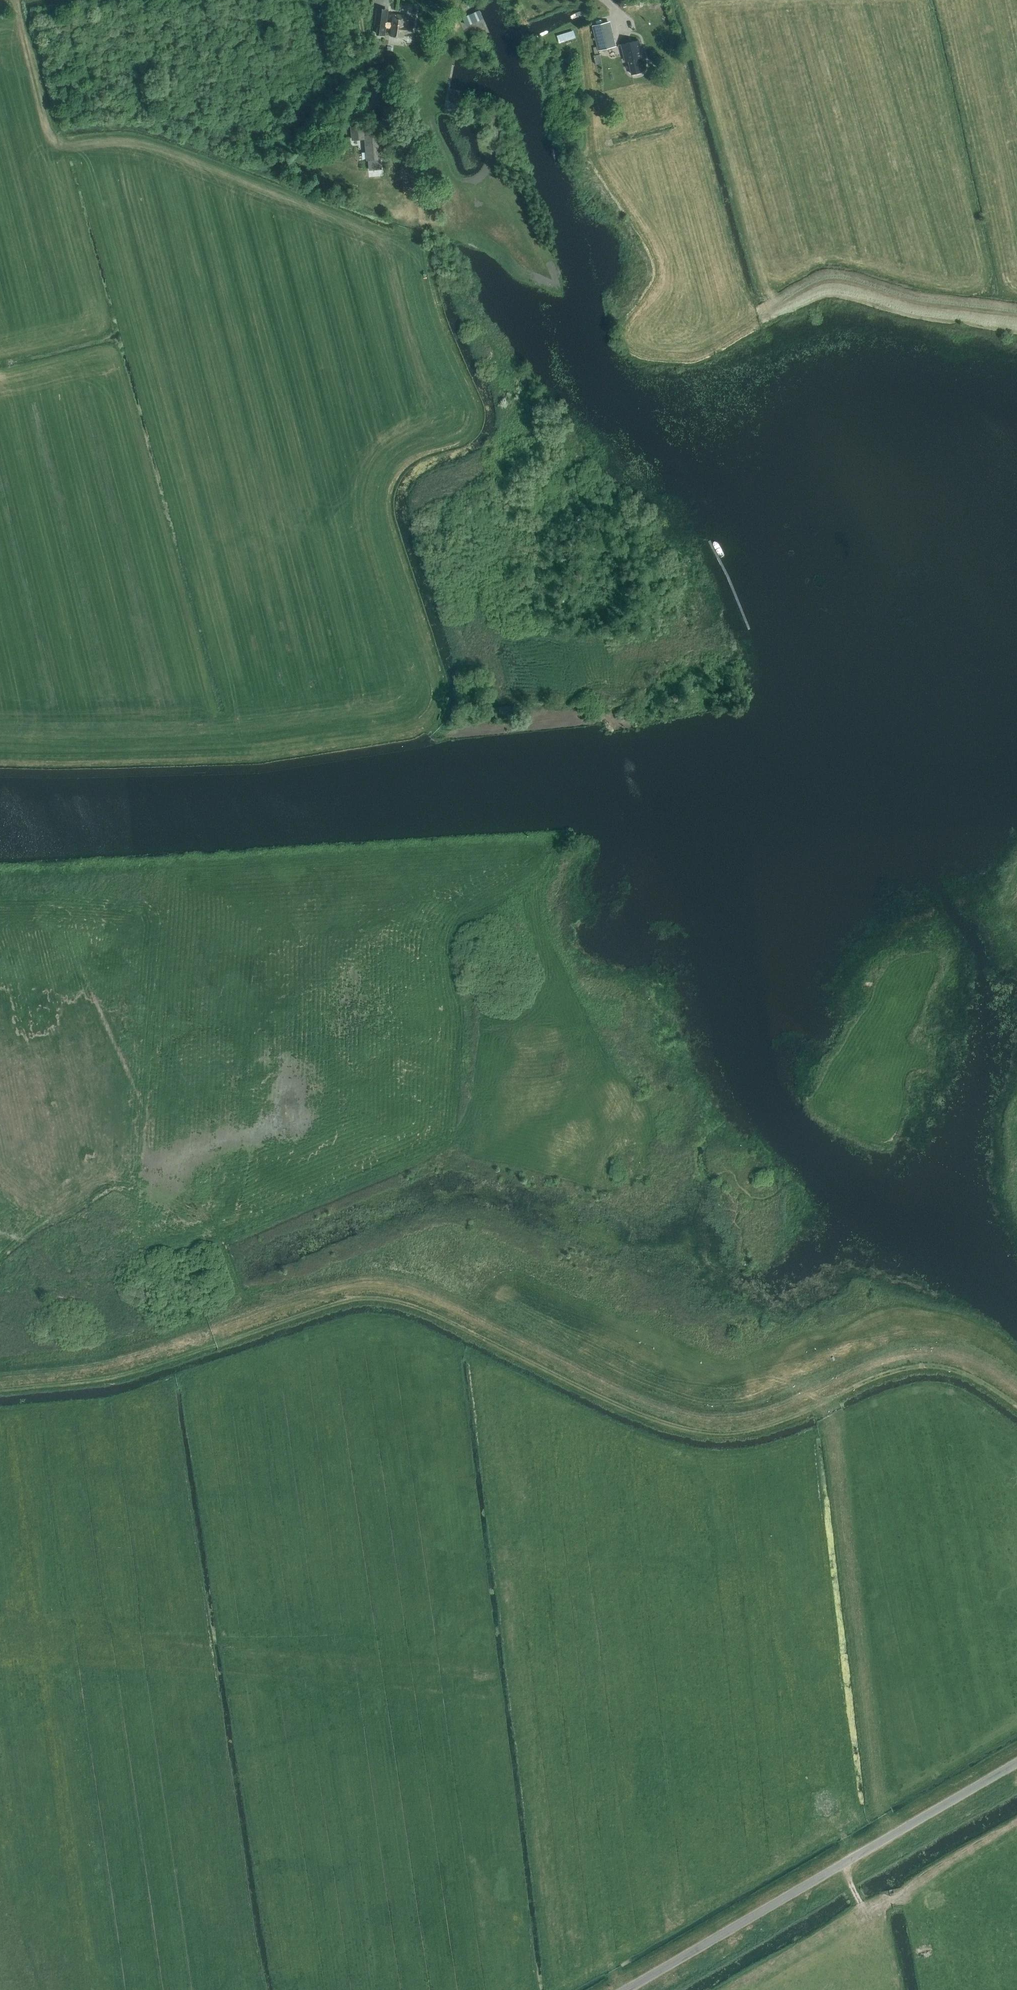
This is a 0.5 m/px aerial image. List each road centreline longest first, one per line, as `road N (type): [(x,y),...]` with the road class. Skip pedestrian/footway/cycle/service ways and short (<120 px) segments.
road 1 (unclassified): [(625,1989),(1016,1761)]

